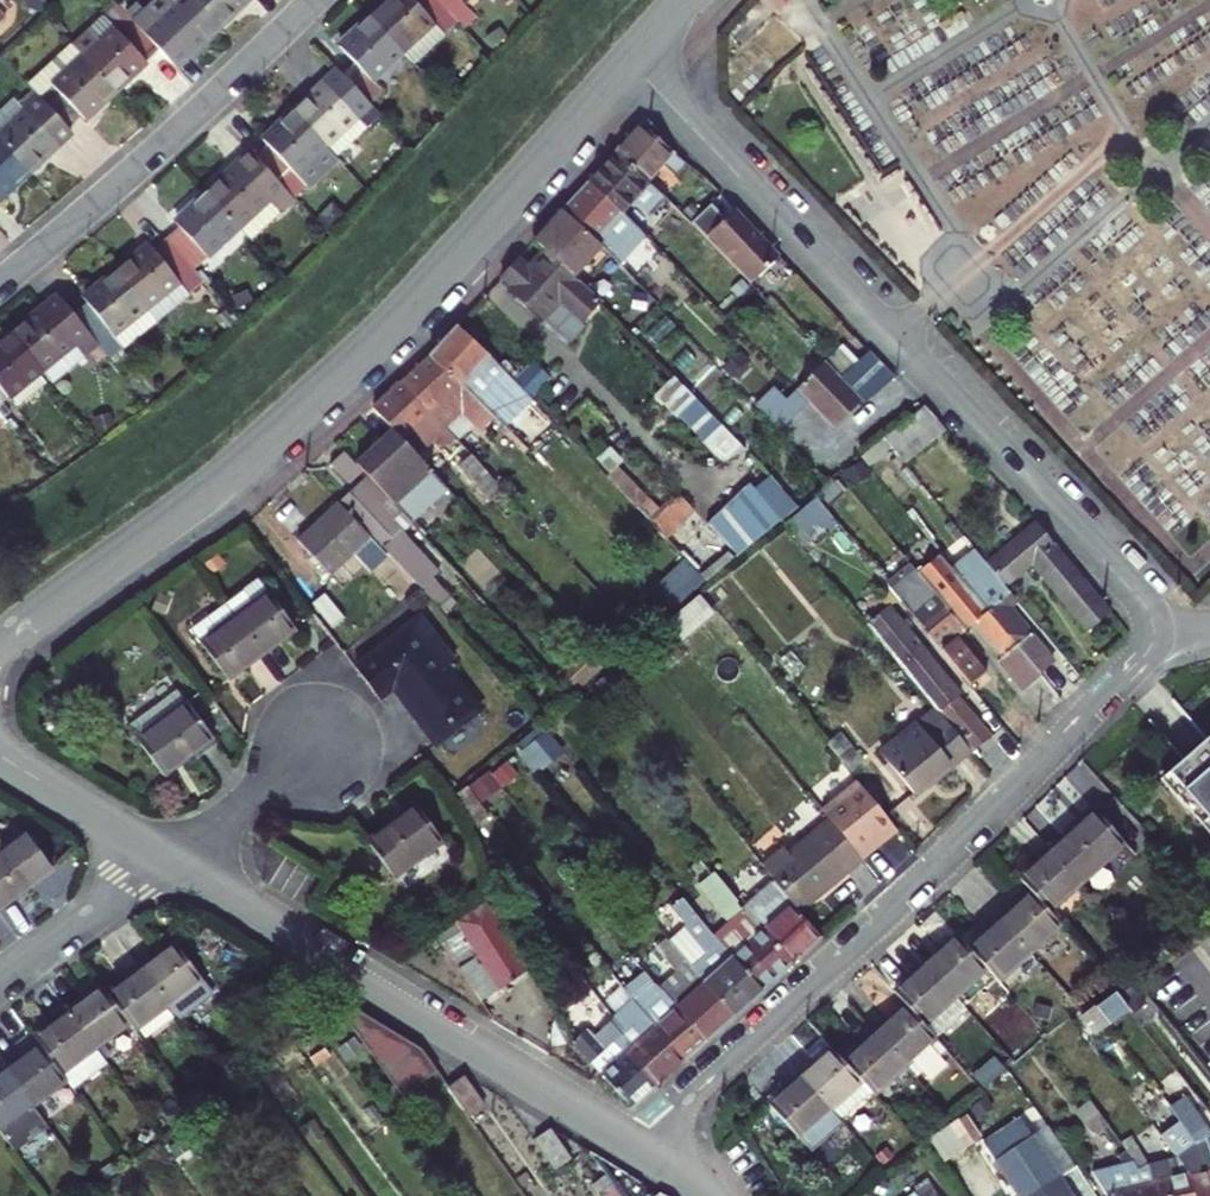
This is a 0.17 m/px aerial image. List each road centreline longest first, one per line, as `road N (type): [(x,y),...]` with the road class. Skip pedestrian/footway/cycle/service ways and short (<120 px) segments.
road 1 (residential): [(0,646),(219,479),(352,359),(629,62)]
road 2 (residential): [(629,62),(1149,607),(1149,638)]
road 3 (residential): [(650,1154),(678,1102),(921,884),(1117,688),(1149,638)]
road 4 (residential): [(650,1154),(169,860)]
road 5 (residential): [(0,286),(314,0)]
road 6 (residential): [(169,860),(0,985)]
road 7 (residential): [(169,860),(0,755)]
road 8 (residential): [(315,752),(169,860)]

